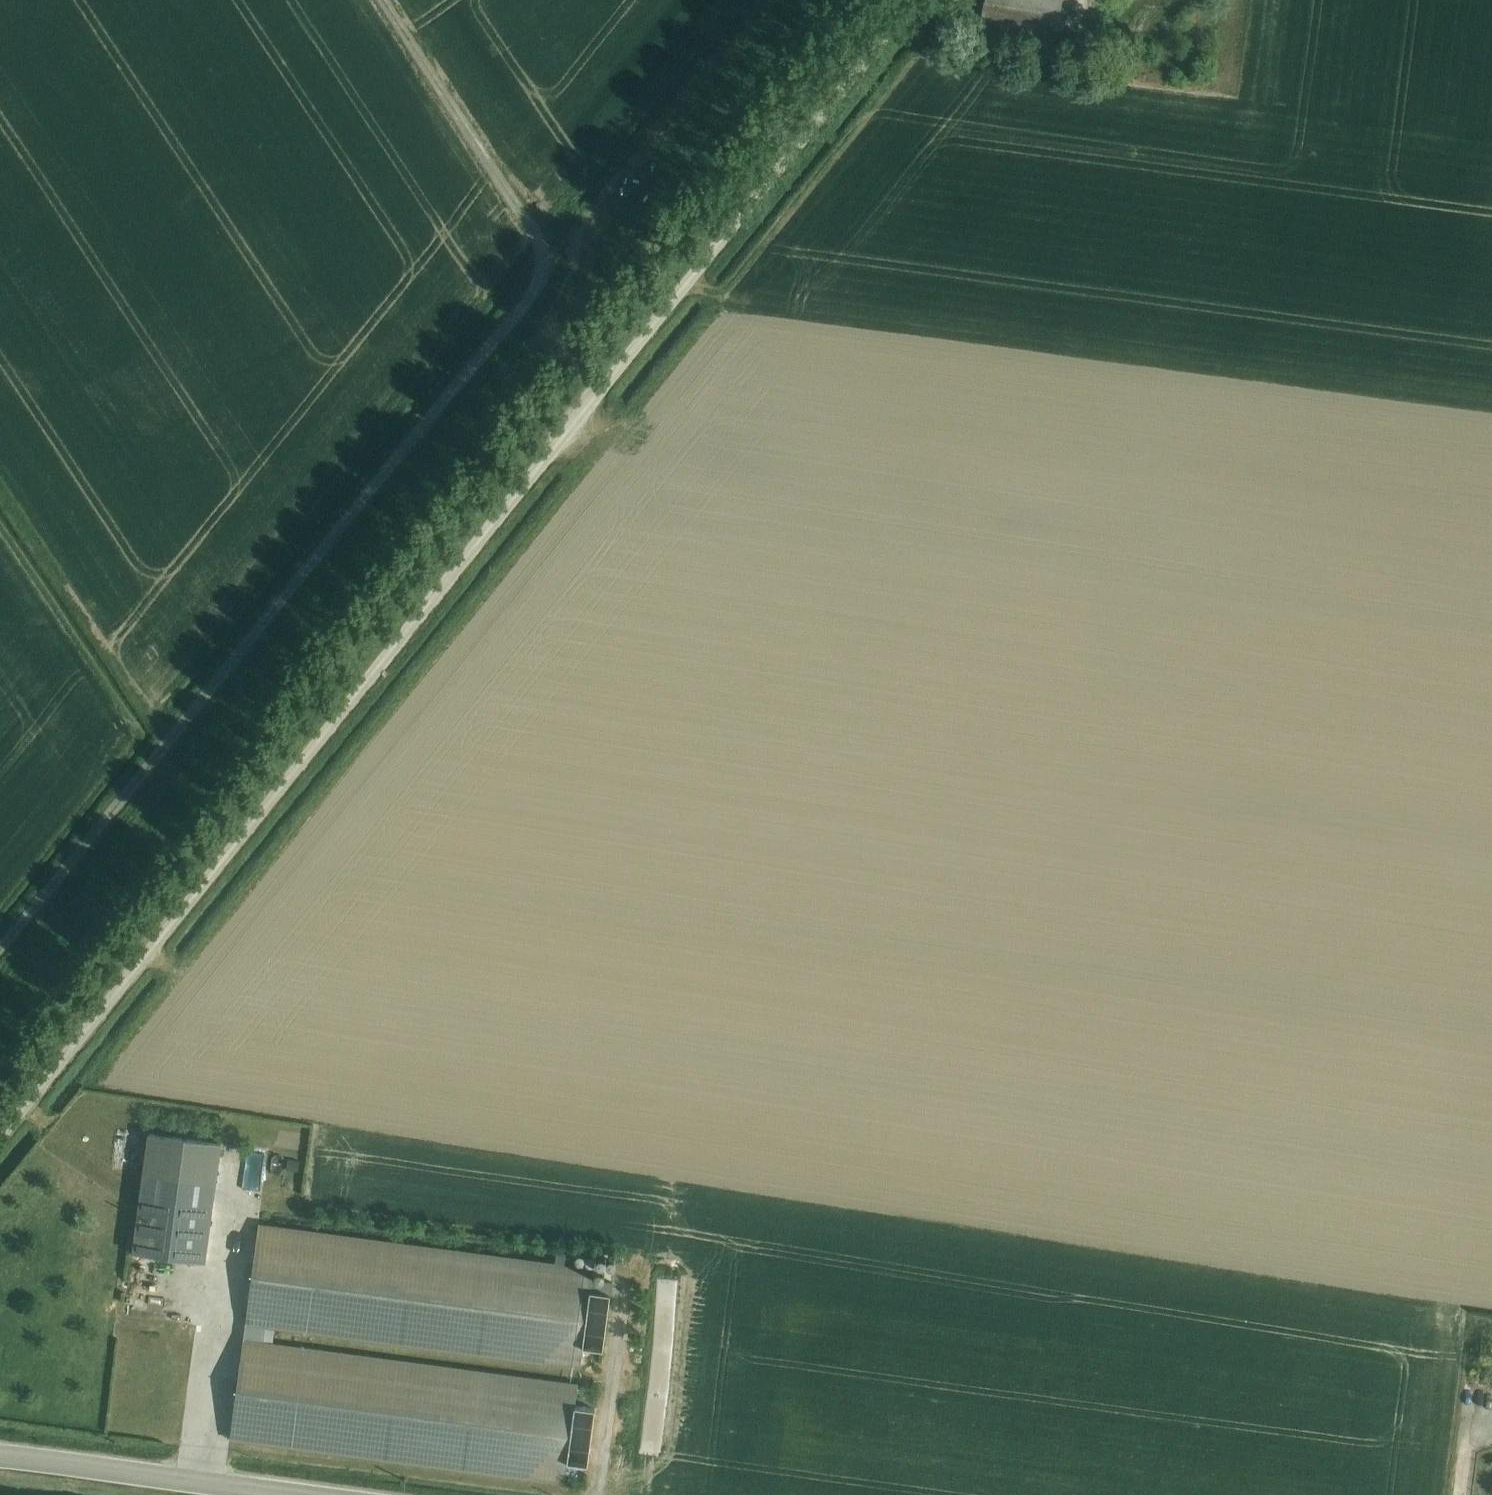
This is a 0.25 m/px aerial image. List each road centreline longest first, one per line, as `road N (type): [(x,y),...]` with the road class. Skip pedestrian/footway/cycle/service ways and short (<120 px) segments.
road 1 (unclassified): [(916,0),(0,1137)]
road 2 (secondary): [(0,1455),(304,1494)]

